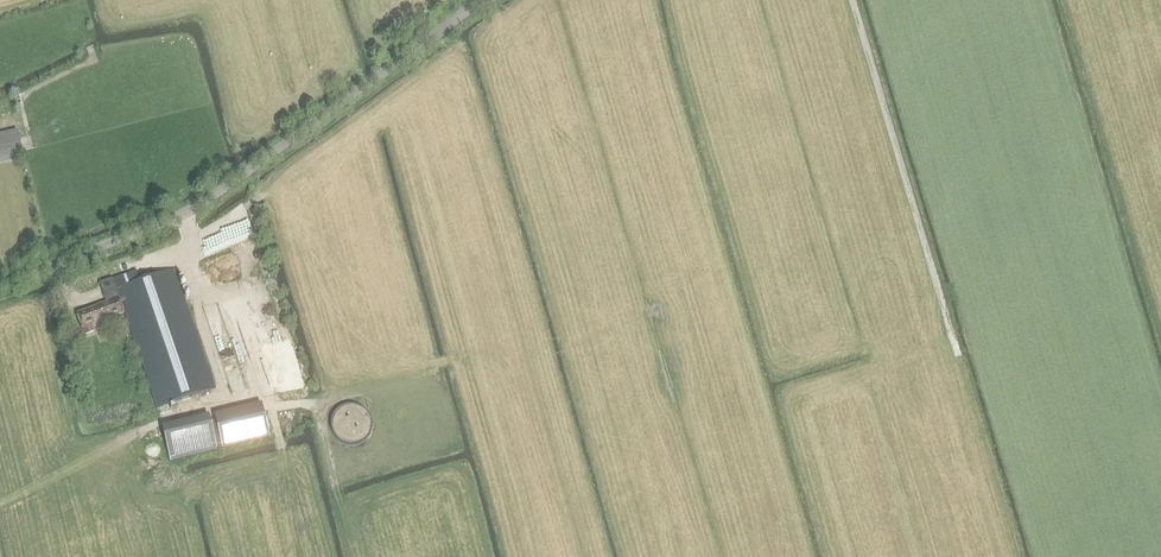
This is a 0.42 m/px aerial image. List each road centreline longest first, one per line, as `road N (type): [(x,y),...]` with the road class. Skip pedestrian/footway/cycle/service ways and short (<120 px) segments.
road 1 (tertiary): [(0,281),(163,224),(226,191),(486,0)]

